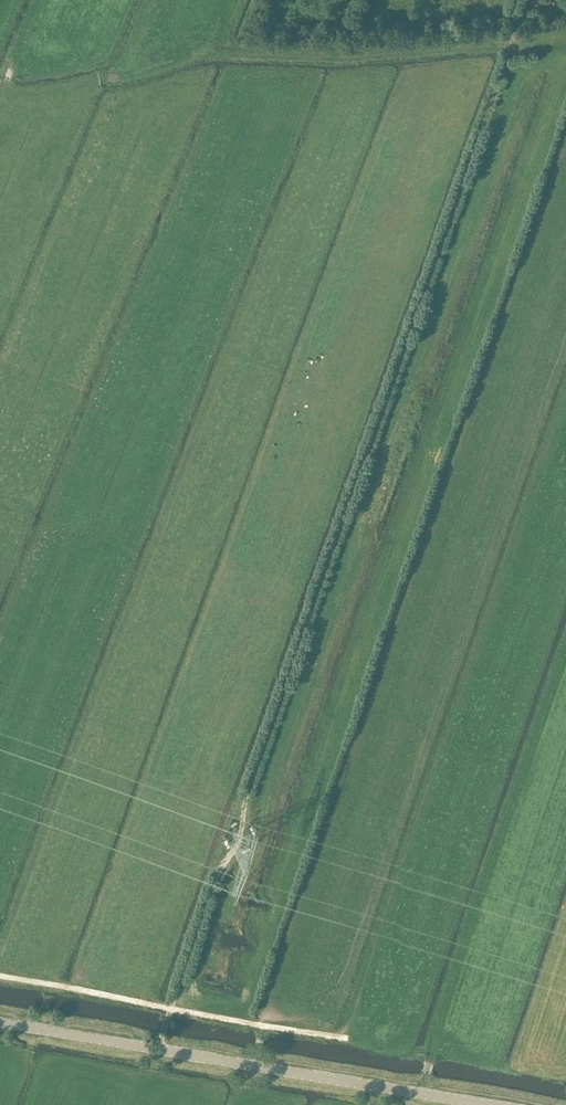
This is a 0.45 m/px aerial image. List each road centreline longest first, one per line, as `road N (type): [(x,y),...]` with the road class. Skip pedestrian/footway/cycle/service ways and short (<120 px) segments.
road 1 (track): [(145,1086),(525,0)]
road 2 (track): [(565,36),(329,58),(206,53),(86,84),(0,92)]
road 3 (unclassified): [(488,1104),(0,1022)]

